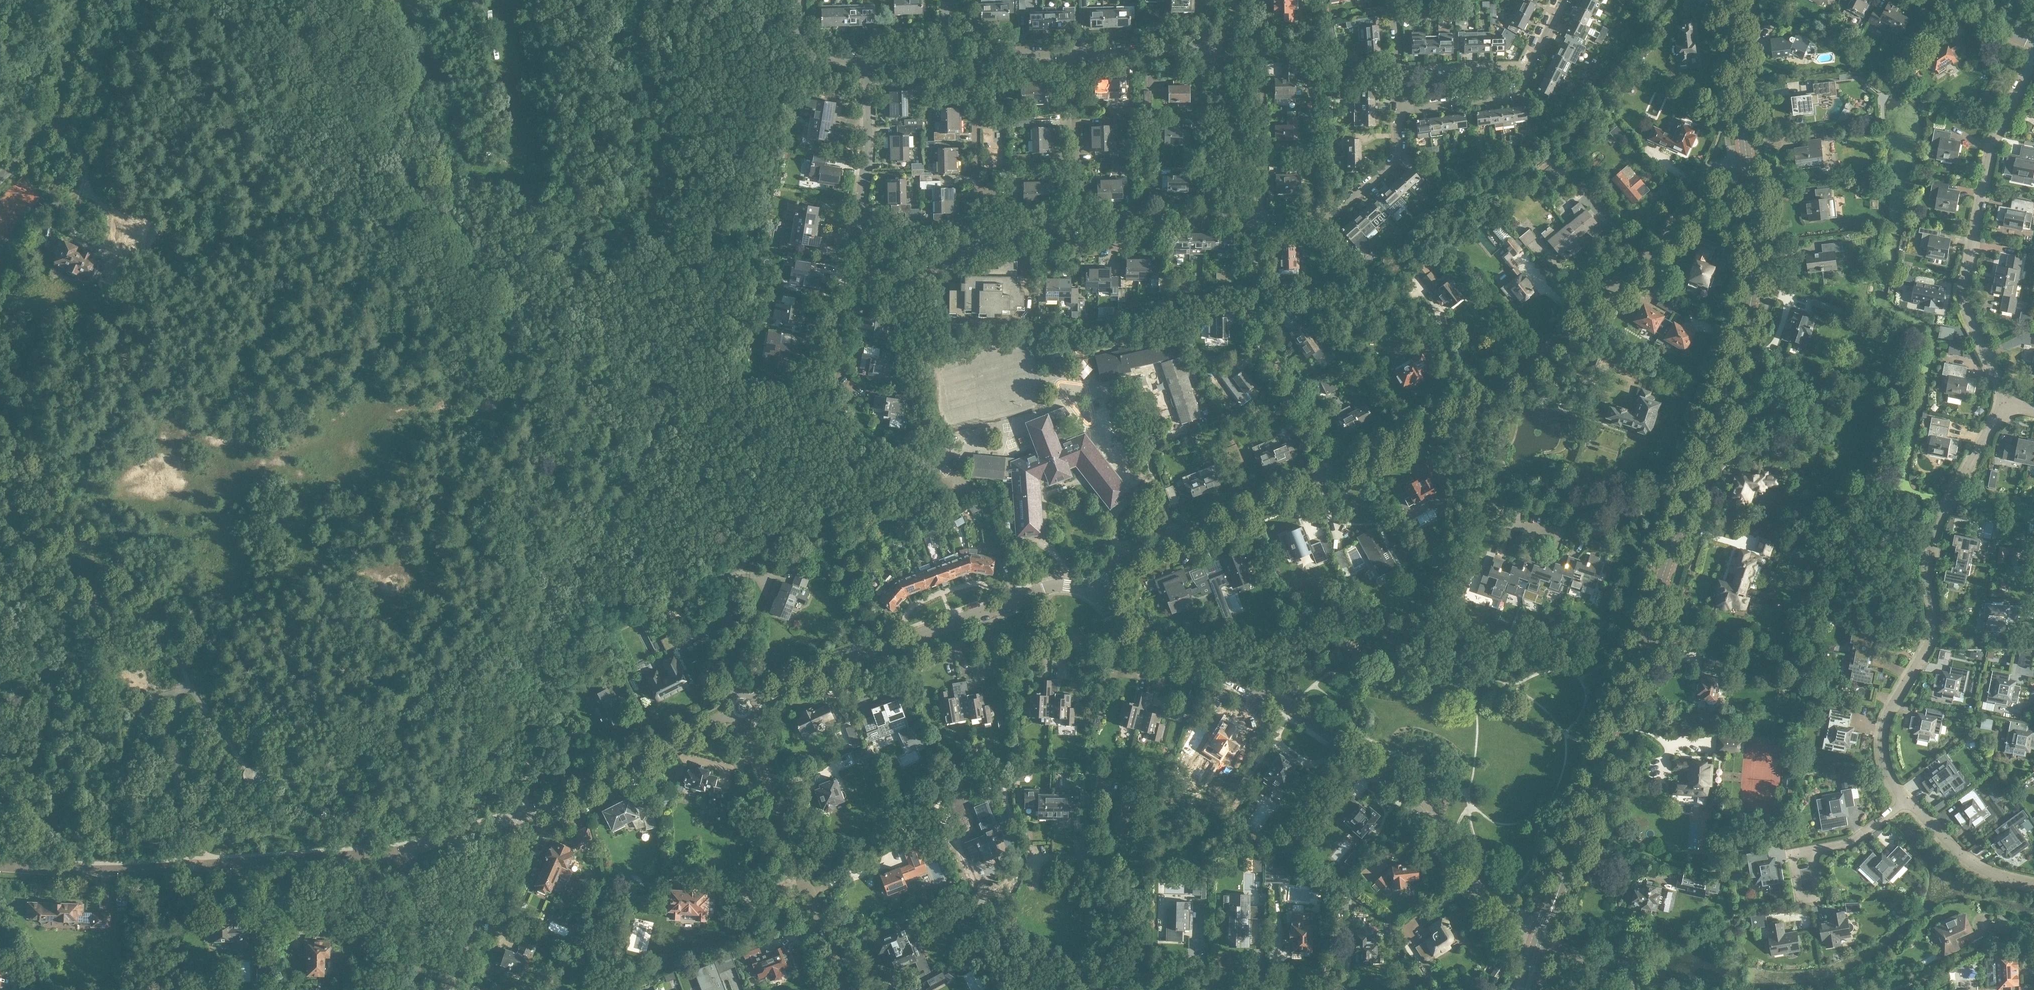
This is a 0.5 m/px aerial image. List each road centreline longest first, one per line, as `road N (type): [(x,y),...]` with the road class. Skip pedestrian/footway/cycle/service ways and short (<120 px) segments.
road 1 (tertiary): [(1540,939),(1747,308),(1753,275),(1743,154)]
road 2 (residential): [(1540,939),(1502,915),(1419,808),(1351,745),(1231,676),(1145,649),(1112,623)]
road 3 (residential): [(1332,473),(1453,409),(1572,323),(1637,265),(1721,166),(1743,154)]
road 4 (residential): [(1905,799),(1885,765),(1882,734),(1933,629),(1936,529),(2010,407)]
road 5 (residential): [(398,852),(108,867),(0,863)]
road 6 (residential): [(742,707),(829,665),(1044,587),(1098,593)]
road 7 (residential): [(398,852),(526,814),(742,707)]
road 8 (residential): [(2010,407),(1965,298),(1996,134),(2033,63)]
road 9 (residential): [(845,987),(742,707)]
road 10 (residential): [(1332,473),(1295,389),(1263,345),(1254,217)]
road 11 (residential): [(1098,593),(1138,550),(1332,473)]
road 12 (residential): [(1254,217),(1335,210),(1398,151),(1400,108)]
road 13 (residential): [(870,262),(857,227),(868,59)]
road 14 (tertiary): [(0,180),(47,124),(79,0)]
road 15 (unclassified): [(1111,983),(1098,864),(1028,855)]
road 16 (residential): [(445,989),(518,831)]
road 17 (residential): [(1284,989),(1111,983)]
road 18 (residential): [(1254,217),(1209,51)]
road 19 (residential): [(950,645),(991,637),(1085,639),(1112,623)]
road 20 (residential): [(1254,217),(1259,50)]
road 21 (residential): [(1204,215),(1209,51)]
road 22 (residential): [(1080,215),(1073,54)]
road 23 (residential): [(742,707),(722,578),(750,576)]
road 24 (unclassified): [(2033,883),(1960,853),(1905,799)]
road 25 (tertiary): [(1743,154),(1727,0)]
road 26 (residential): [(408,989),(417,905),(398,852)]
road 27 (residential): [(1400,108),(1510,91),(1529,70)]
road 28 (residential): [(1073,54),(1209,51)]
road 29 (residential): [(1400,70),(1529,70)]
road 30 (residential): [(868,59),(799,59),(797,0)]
road 31 (residential): [(977,183),(973,57)]
road 32 (residential): [(1204,215),(1080,215)]
road 33 (residential): [(1046,223),(1092,252),(1156,237)]

